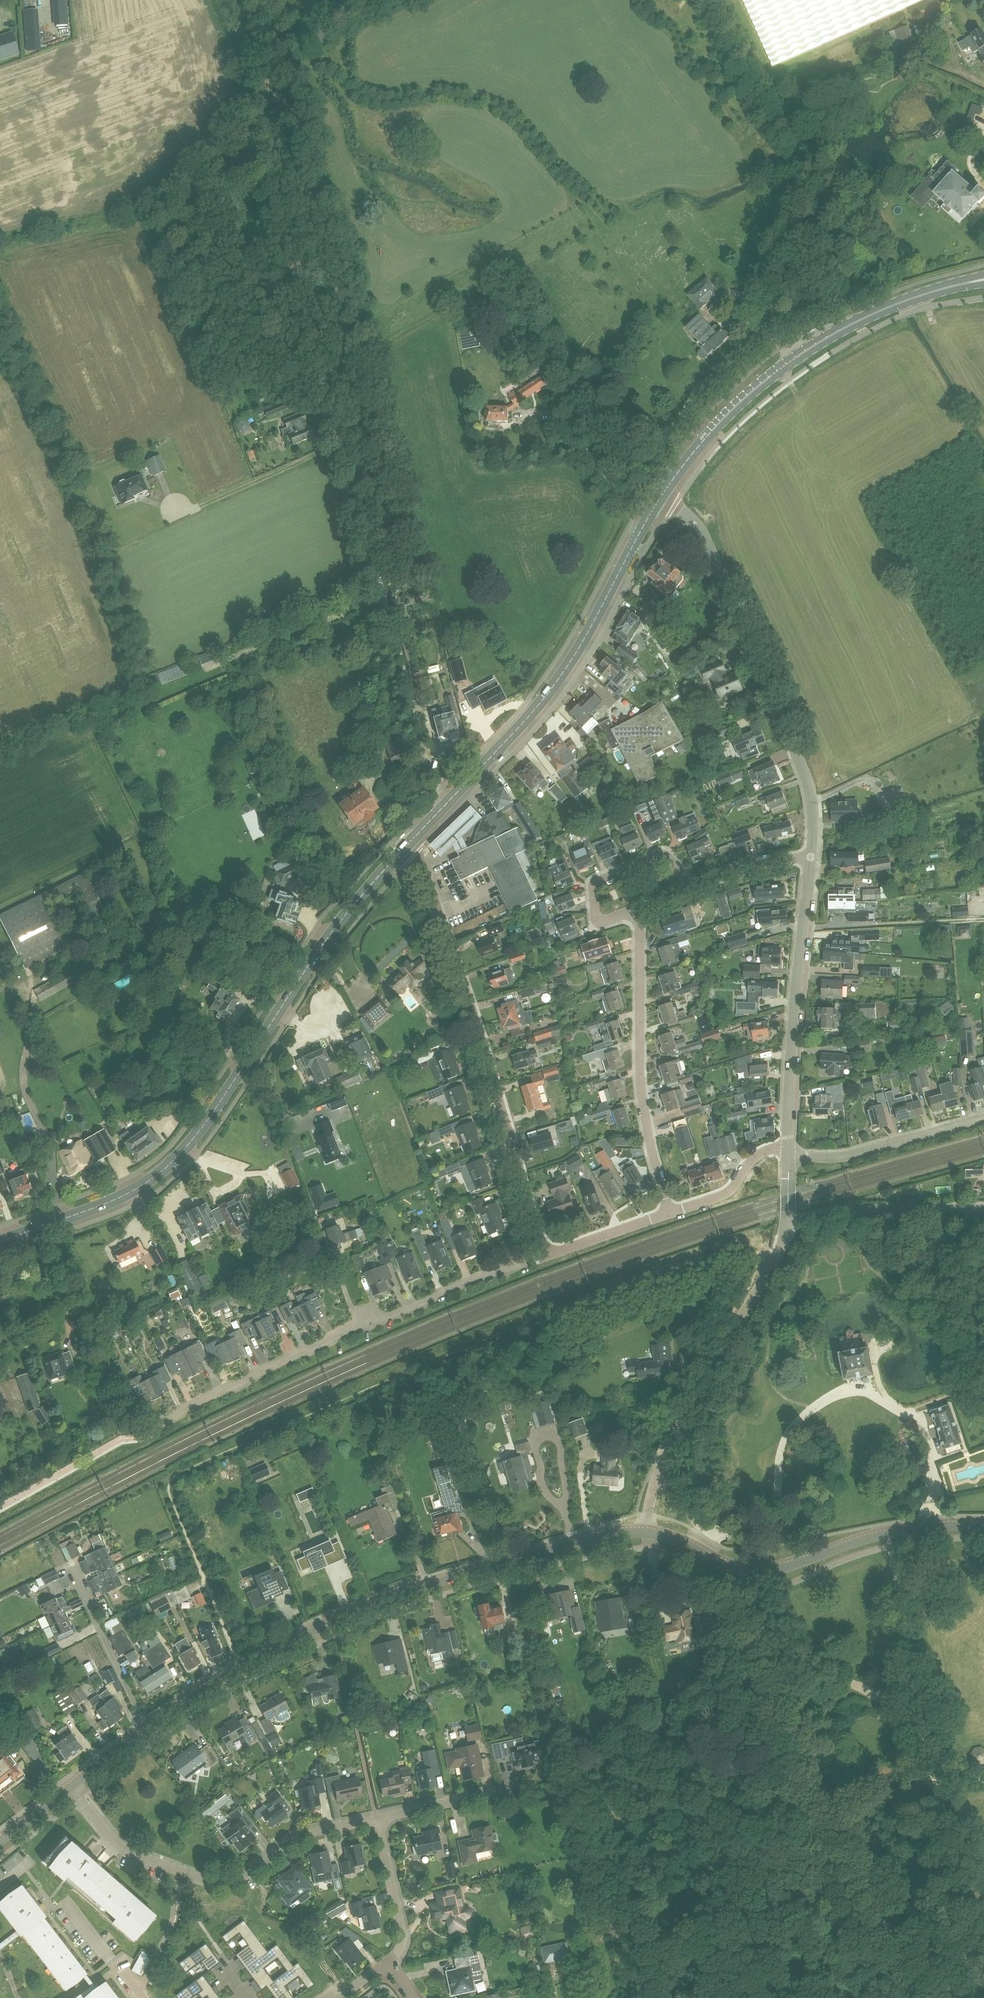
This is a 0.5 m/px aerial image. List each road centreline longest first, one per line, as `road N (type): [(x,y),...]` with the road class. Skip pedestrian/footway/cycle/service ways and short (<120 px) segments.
road 1 (primary): [(0,1241),(111,1201),(169,1163),(211,1115),(325,939),(402,850)]
road 2 (tertiary): [(646,1531),(592,1536),(381,1600),(240,1667),(146,1727)]
road 3 (track): [(439,791),(410,700),(320,328)]
road 4 (primary): [(402,850),(555,684),(660,499)]
road 5 (residential): [(545,1256),(426,877),(402,850)]
road 6 (residential): [(150,1431),(356,1325),(545,1256)]
road 7 (residential): [(810,860),(811,802),(799,758),(705,537),(660,499)]
road 8 (primary): [(660,499),(725,417),(791,361),(895,305),(983,280)]
road 9 (residential): [(377,1817),(301,1835),(239,1879),(212,1883),(122,1848),(71,1785)]
road 10 (tertiary): [(983,1525),(897,1531),(761,1571),(646,1531)]
road 11 (residential): [(646,1531),(669,1446),(770,1270),(787,1223)]
road 12 (track): [(258,0),(278,172),(320,328)]
road 13 (residential): [(669,1214),(643,1105),(635,909)]
road 14 (residential): [(788,1148),(810,860)]
road 15 (residential): [(788,1156),(851,1154),(983,1119)]
road 16 (residential): [(983,1209),(868,1210),(787,1223)]
road 17 (residential): [(635,909),(600,918),(595,884),(661,855),(689,888)]
road 18 (residential): [(146,1727),(71,1567)]
road 19 (residential): [(385,1963),(403,1942),(403,1927),(377,1817)]
road 20 (residential): [(669,1214),(725,1194),(759,1153),(788,1148)]
road 21 (residential): [(545,1256),(669,1214)]
road 22 (residential): [(689,888),(755,862),(810,860)]
road 23 (residential): [(377,1817),(498,1792)]
road 24 (residential): [(142,1997),(66,1901)]

